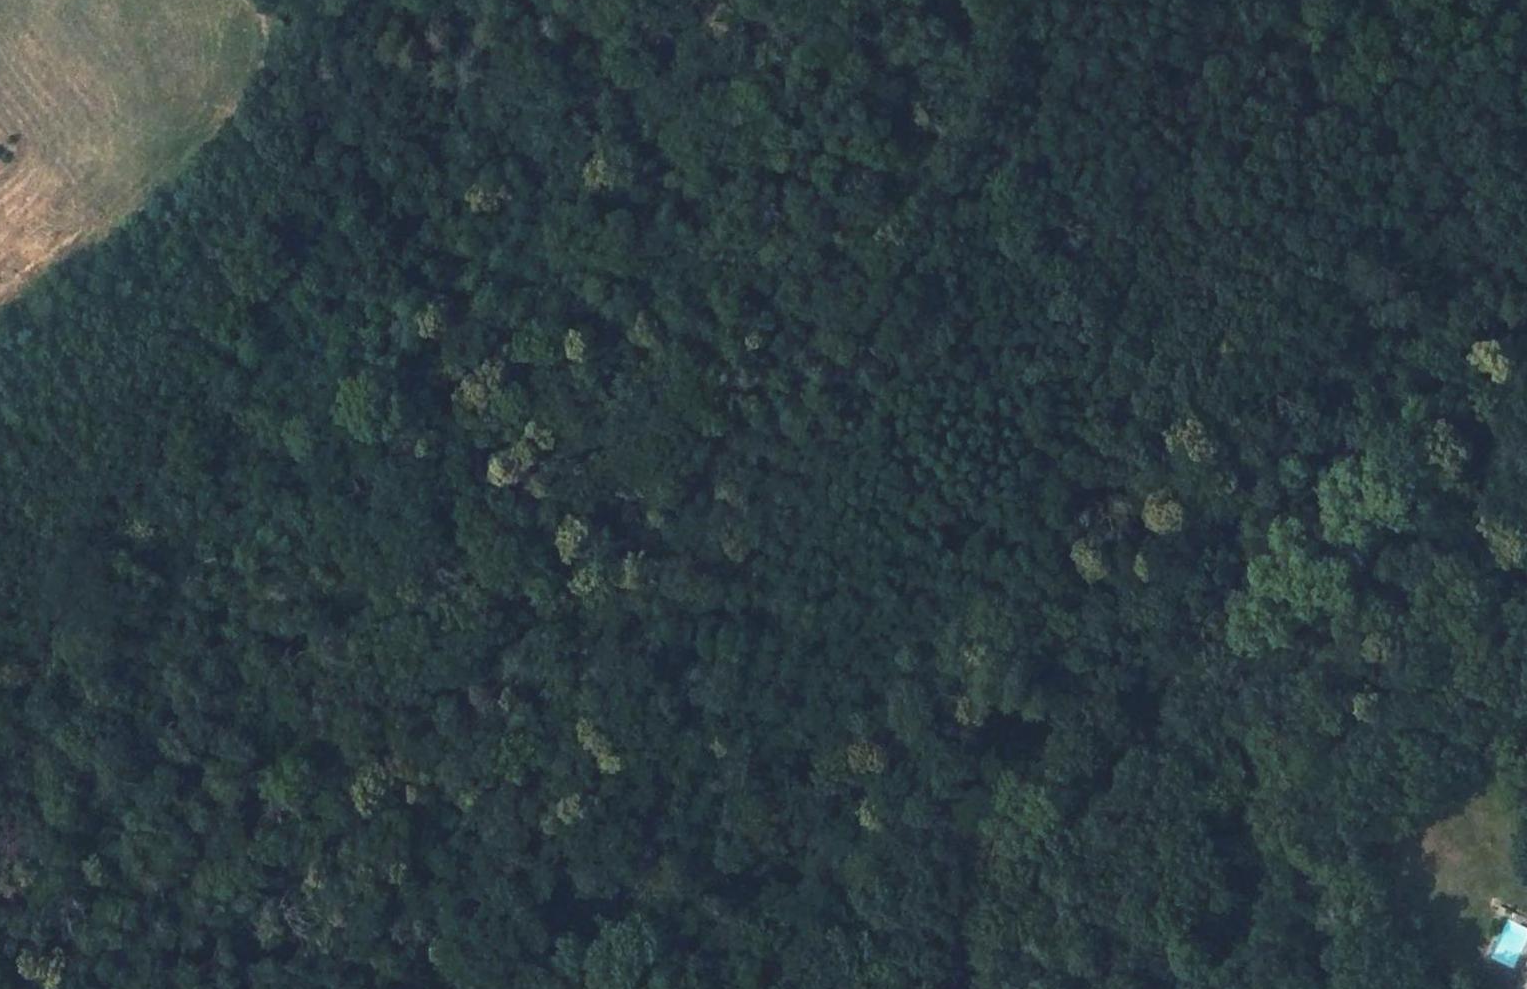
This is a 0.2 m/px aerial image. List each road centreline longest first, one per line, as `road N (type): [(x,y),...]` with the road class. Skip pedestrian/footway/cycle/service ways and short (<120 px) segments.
road 1 (track): [(174,988),(294,882),(468,667),(548,529),(608,484),(814,382),(863,329),(988,72),(1006,0)]
road 2 (track): [(768,0),(698,22),(543,42),(368,114),(321,152),(238,356),(170,458),(66,569),(0,626)]

